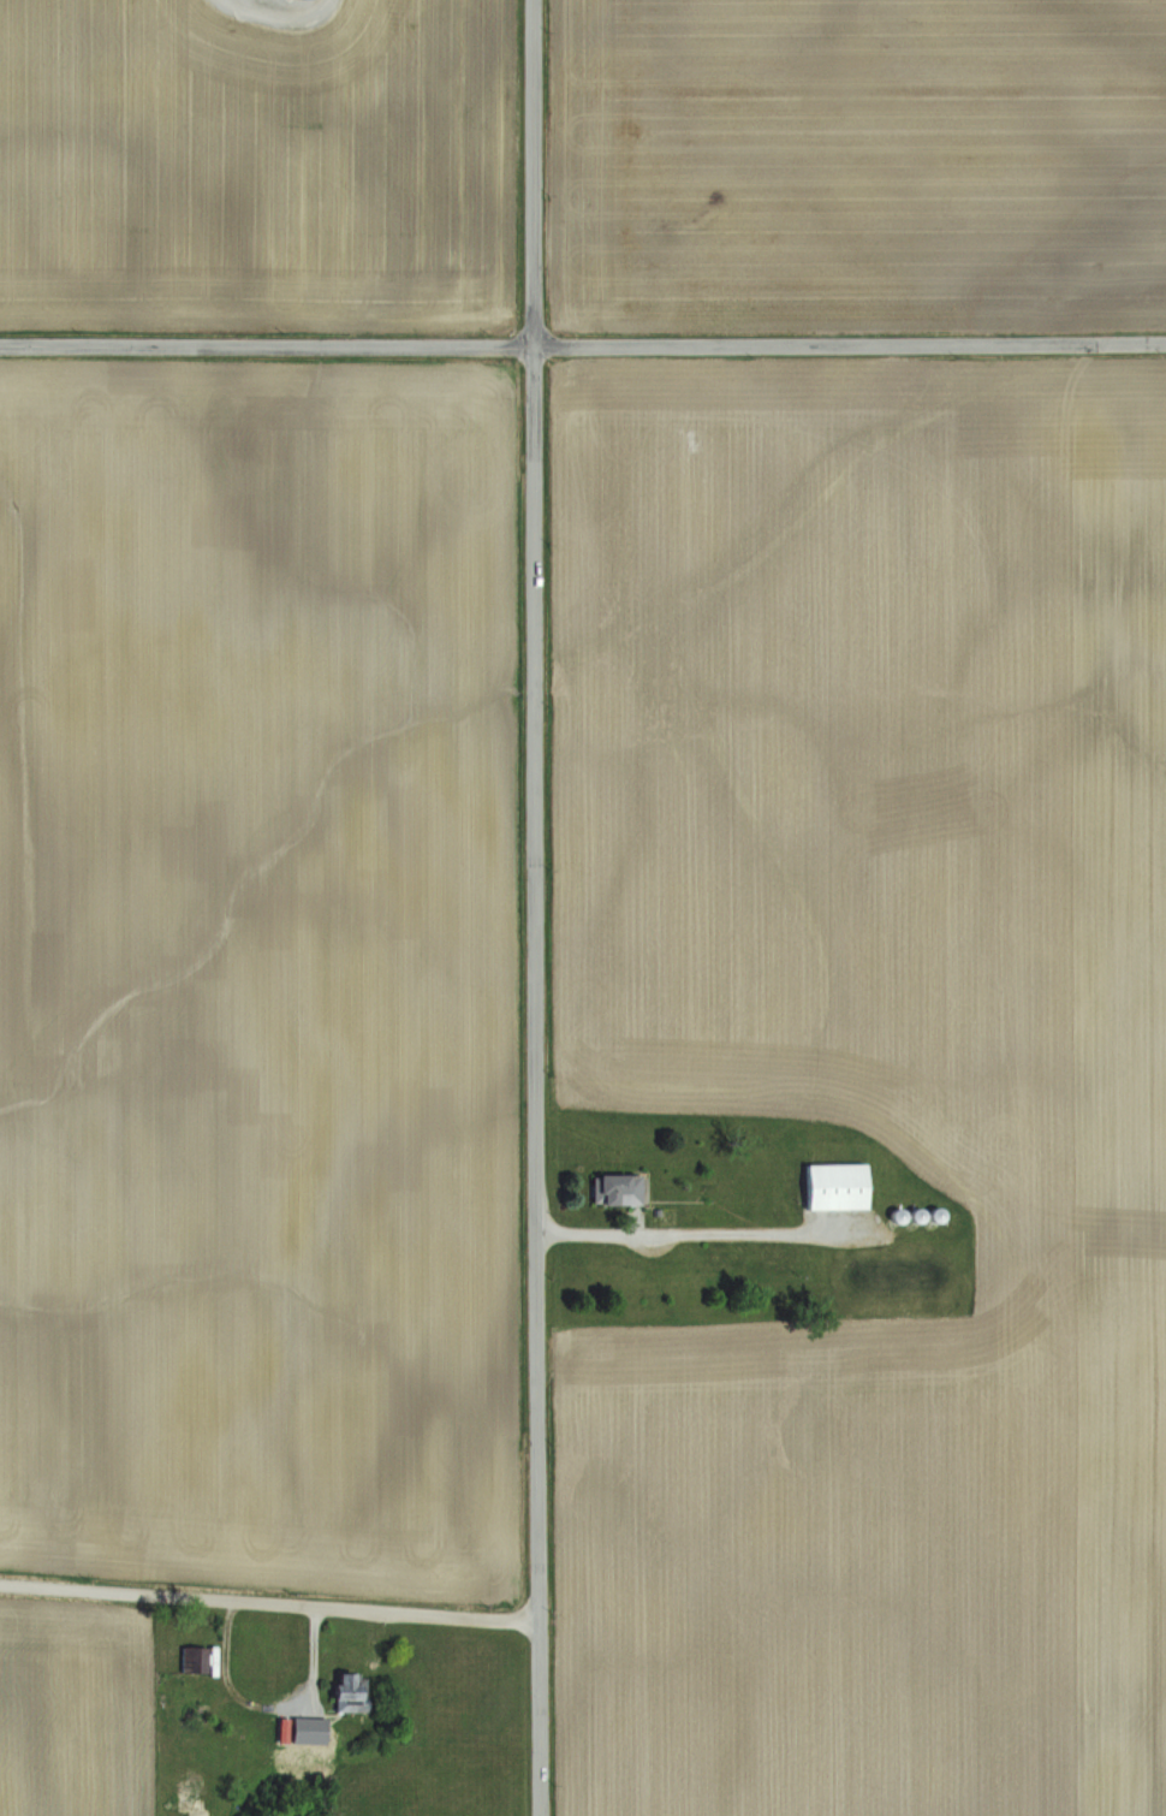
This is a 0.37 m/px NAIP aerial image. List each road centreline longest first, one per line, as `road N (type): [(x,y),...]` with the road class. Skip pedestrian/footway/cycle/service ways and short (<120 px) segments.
road 1 (residential): [(540,1815),(536,0)]
road 2 (tertiary): [(0,343),(1165,340)]
road 3 (residential): [(539,1621),(0,1583)]

